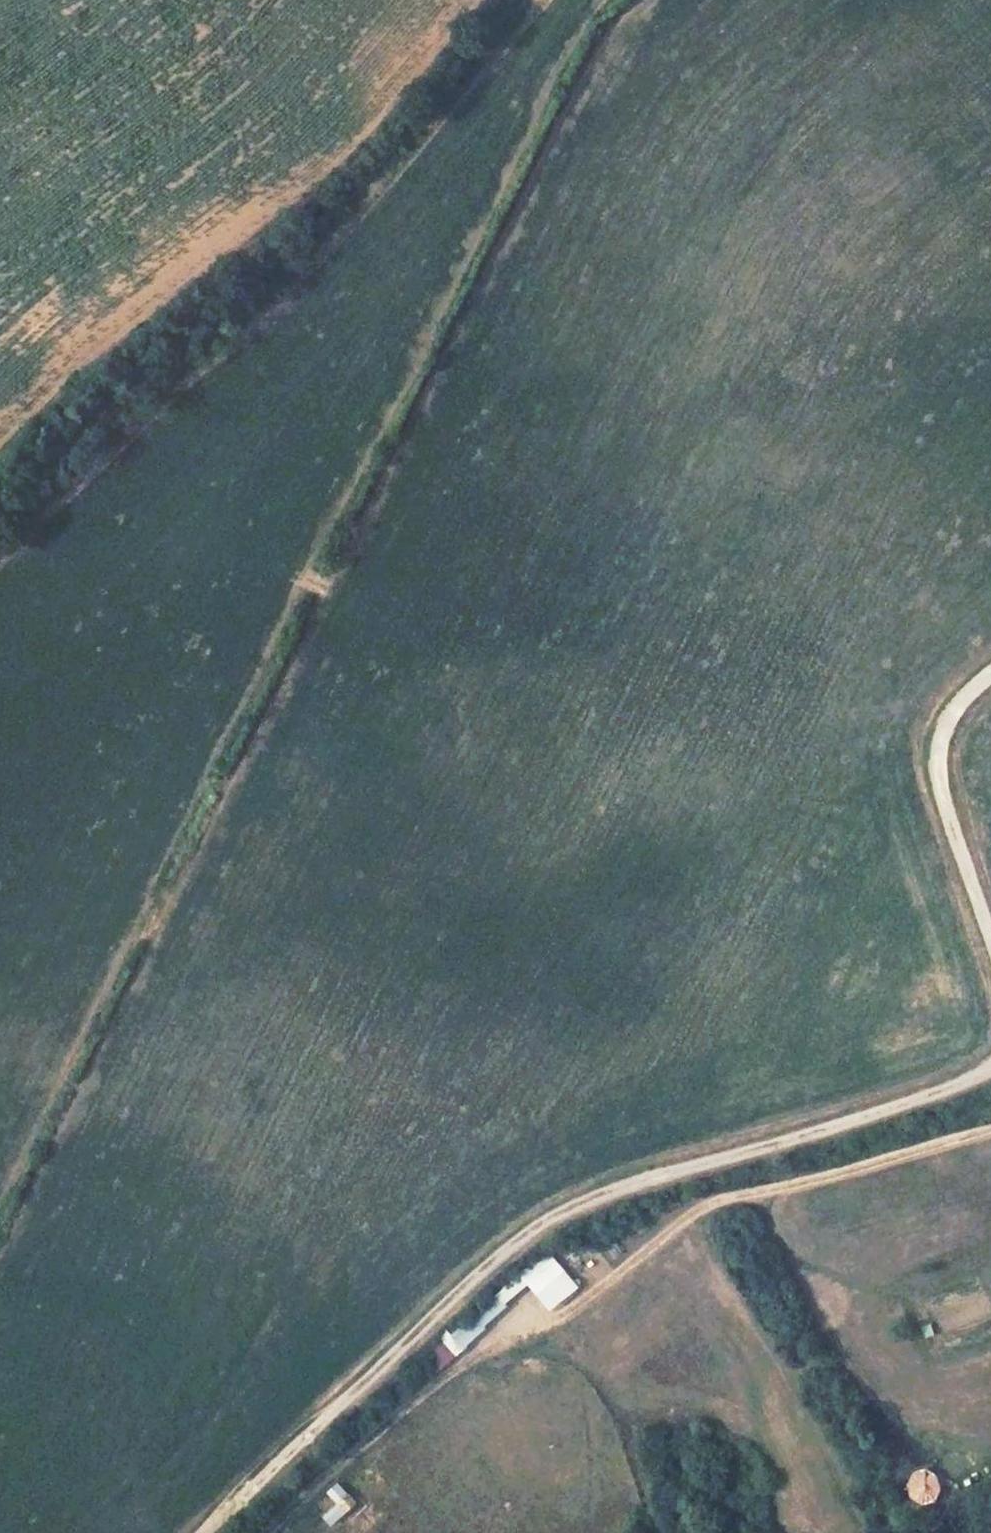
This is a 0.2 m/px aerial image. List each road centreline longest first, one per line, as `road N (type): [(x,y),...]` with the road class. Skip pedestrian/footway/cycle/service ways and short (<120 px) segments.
road 1 (track): [(213,1532),(502,1255),(585,1207),(990,1078)]
road 2 (track): [(0,524),(508,0)]
road 3 (track): [(990,932),(952,819),(943,762),(957,720),(990,680)]

